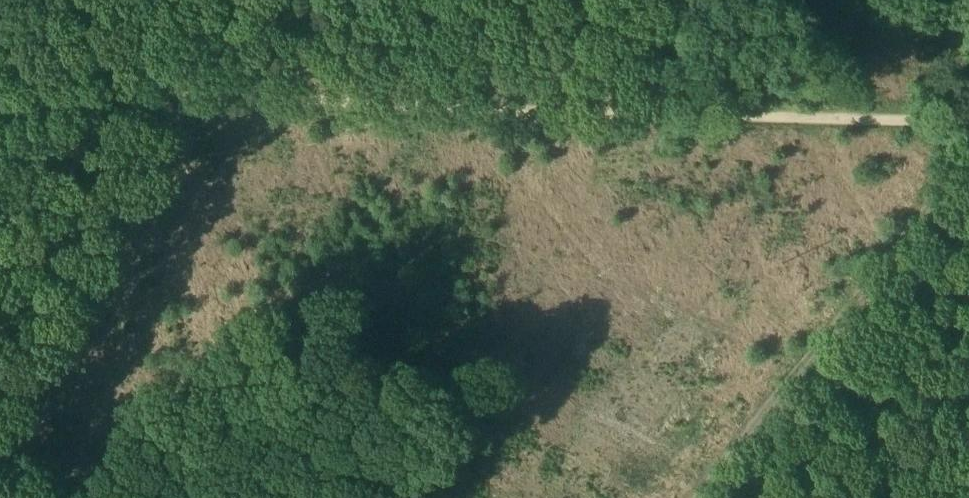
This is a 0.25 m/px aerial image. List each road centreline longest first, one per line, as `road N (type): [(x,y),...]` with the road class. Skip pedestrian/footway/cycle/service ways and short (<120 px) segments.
road 1 (track): [(968,119),(197,95)]
road 2 (track): [(197,95),(0,442)]
road 3 (track): [(197,95),(0,93)]

